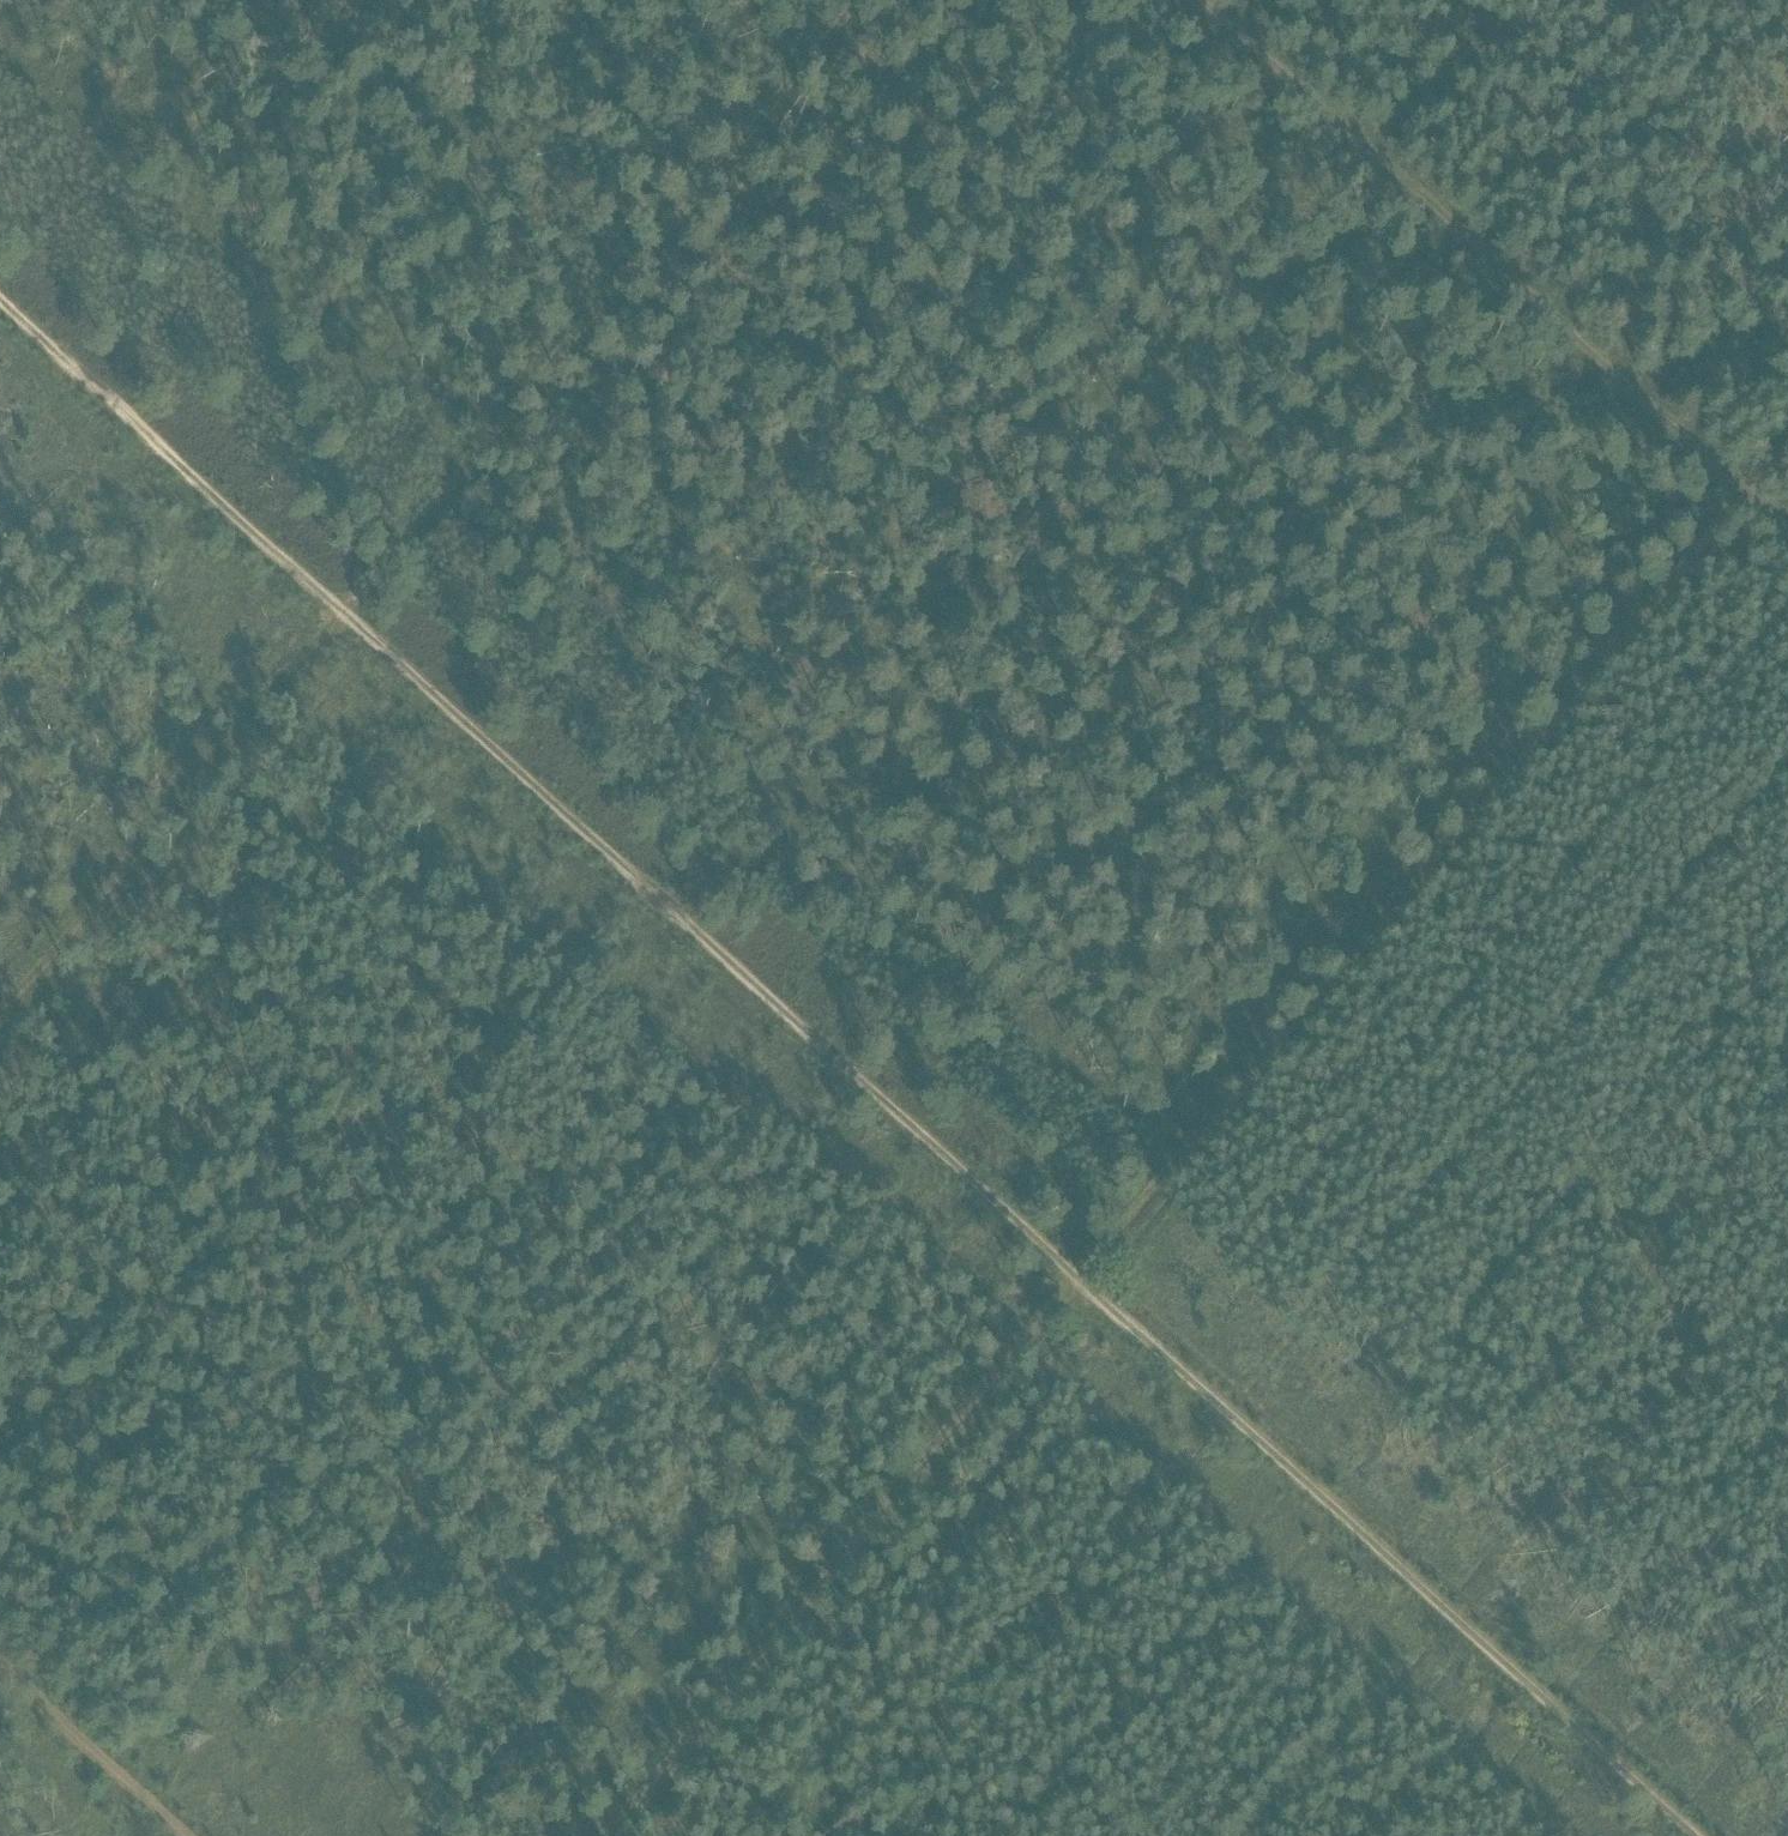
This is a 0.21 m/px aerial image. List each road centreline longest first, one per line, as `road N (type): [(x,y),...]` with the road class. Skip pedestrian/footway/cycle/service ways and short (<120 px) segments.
road 1 (track): [(0,300),(1061,1289),(1684,1835)]
road 2 (track): [(1787,435),(601,1835)]
road 3 (track): [(0,1032),(847,0)]
road 4 (track): [(1175,0),(1787,546)]

